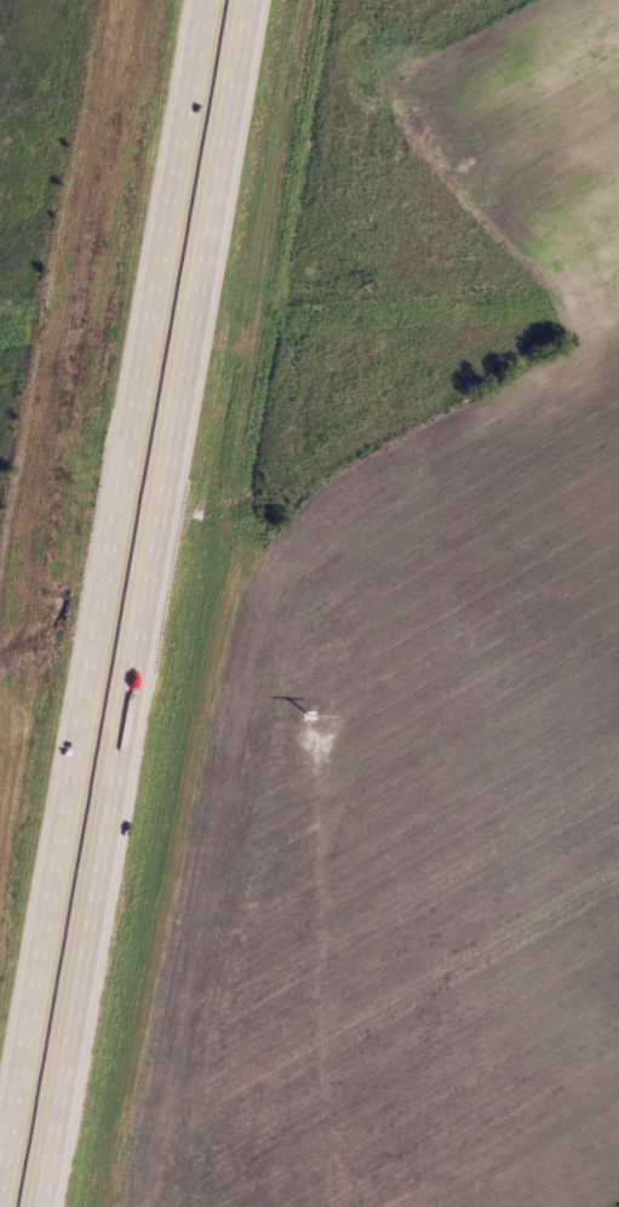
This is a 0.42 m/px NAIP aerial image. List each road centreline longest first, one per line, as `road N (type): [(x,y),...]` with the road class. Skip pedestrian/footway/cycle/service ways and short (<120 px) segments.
road 1 (motorway): [(212,0),(2,1206)]
road 2 (motorway): [(35,1206),(242,0)]

